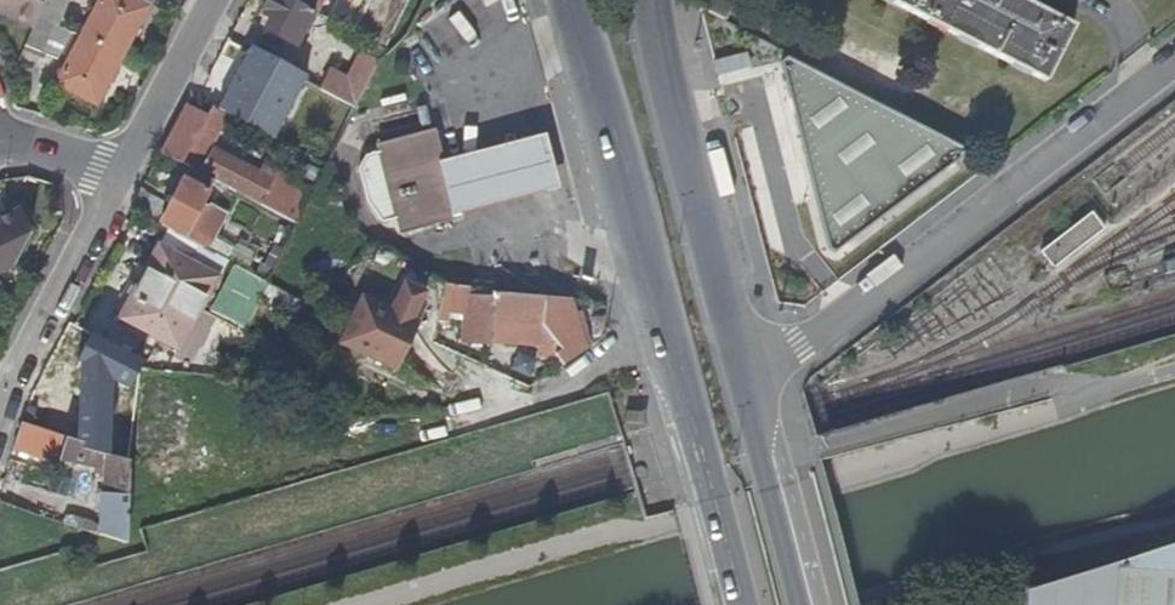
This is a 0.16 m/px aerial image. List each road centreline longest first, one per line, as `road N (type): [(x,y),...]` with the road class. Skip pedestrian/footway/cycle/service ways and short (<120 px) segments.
road 1 (primary): [(571,0),(738,604)]
road 2 (residential): [(744,371),(840,323),(1174,69)]
road 3 (primary): [(744,371),(653,0)]
road 4 (residential): [(120,172),(0,435)]
road 5 (primary): [(807,604),(744,371)]
road 6 (residential): [(212,0),(120,172)]
road 7 (residential): [(0,134),(120,172)]

